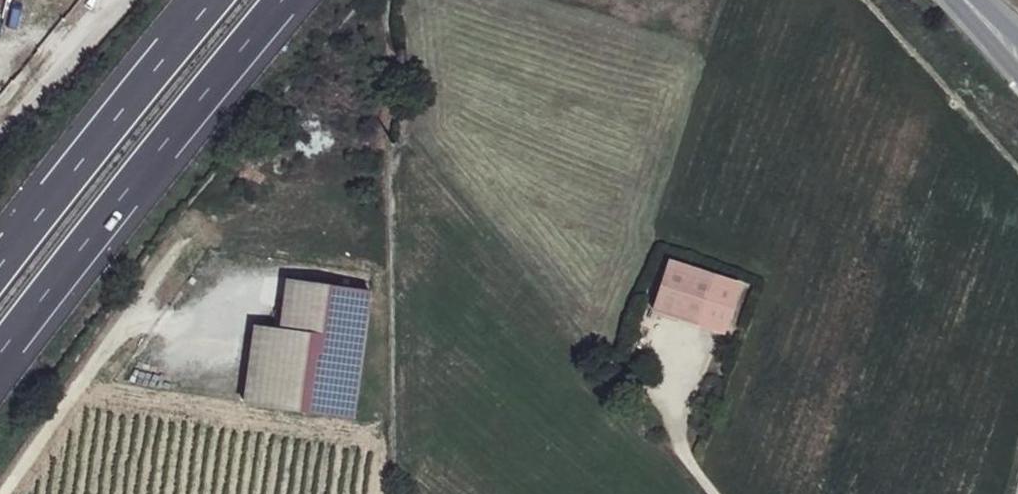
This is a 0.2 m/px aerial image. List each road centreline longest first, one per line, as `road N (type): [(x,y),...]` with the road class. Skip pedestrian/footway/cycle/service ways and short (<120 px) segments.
road 1 (motorway): [(0,352),(282,0)]
road 2 (motorway): [(215,0),(0,269)]
road 3 (track): [(141,311),(9,493)]
road 4 (unclassified): [(126,0),(0,138)]

